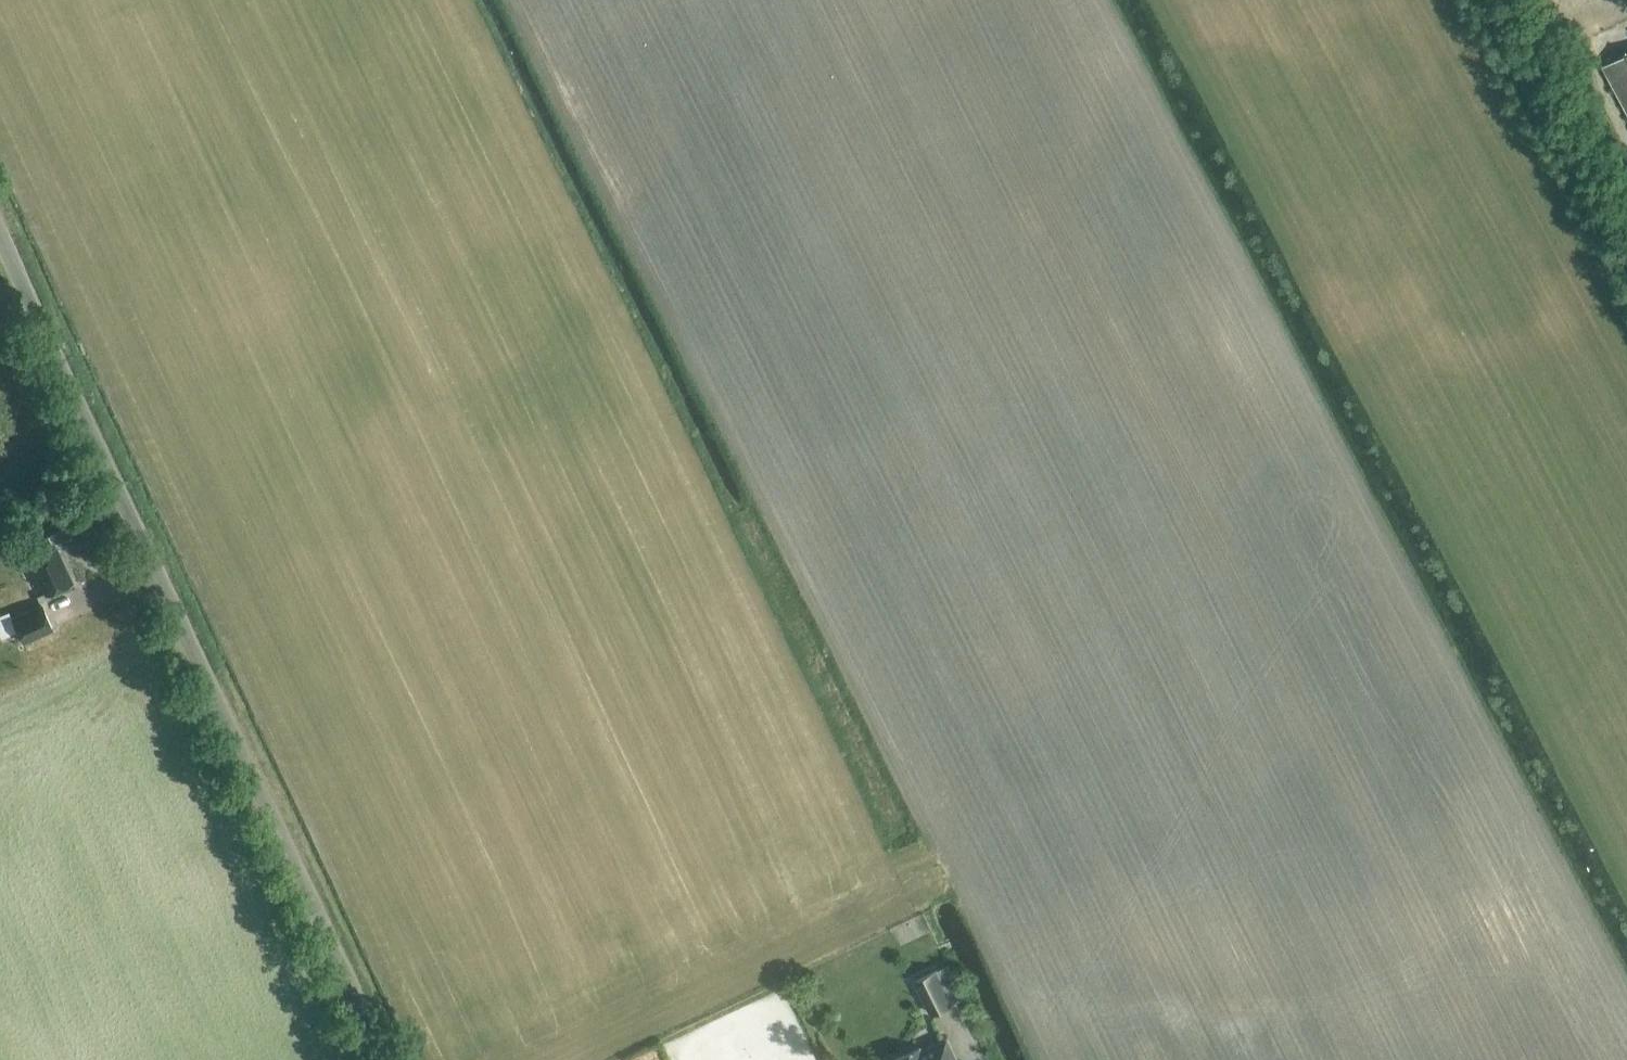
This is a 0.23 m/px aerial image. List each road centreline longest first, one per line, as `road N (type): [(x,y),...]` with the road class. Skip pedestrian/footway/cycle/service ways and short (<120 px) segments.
road 1 (tertiary): [(383,1059),(0,237)]

